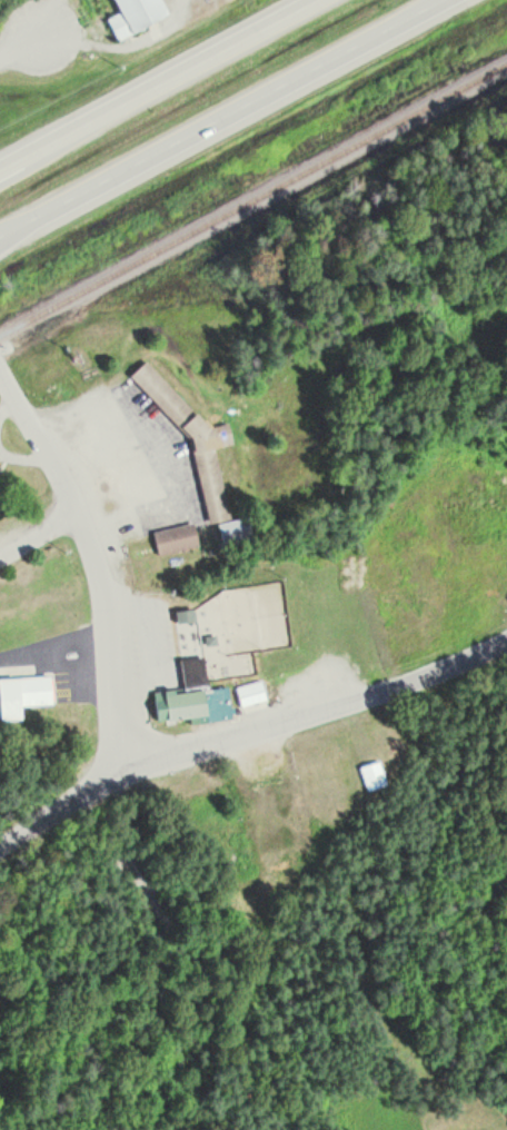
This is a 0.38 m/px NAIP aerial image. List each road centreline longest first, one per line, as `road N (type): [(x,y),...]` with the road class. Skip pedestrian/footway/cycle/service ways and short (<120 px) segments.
road 1 (residential): [(0,844),(116,771),(436,675),(506,640)]
road 2 (trunk): [(0,239),(446,0)]
road 3 (residential): [(116,771),(100,577),(76,509),(0,367)]
road 4 (trunk): [(314,0),(0,170)]

